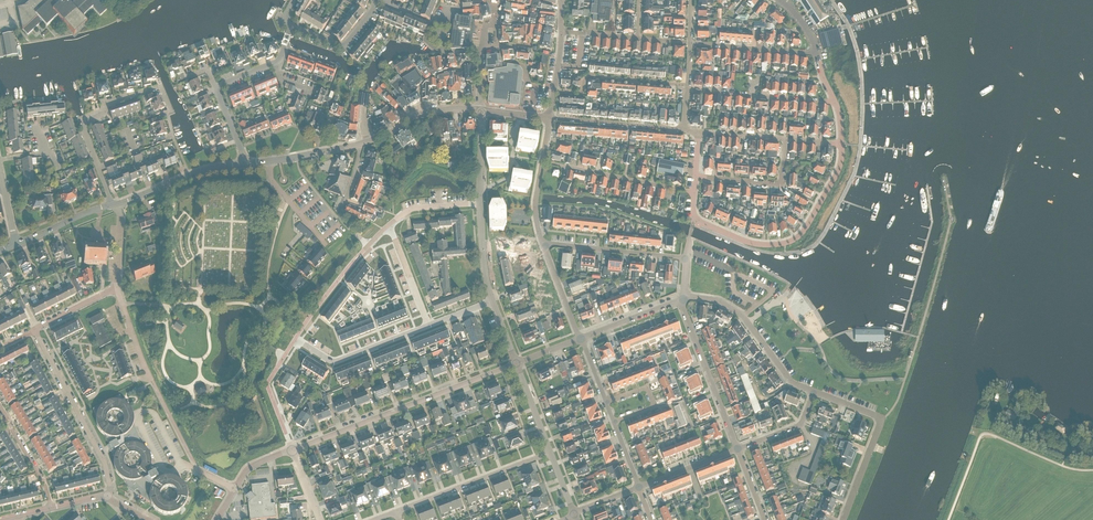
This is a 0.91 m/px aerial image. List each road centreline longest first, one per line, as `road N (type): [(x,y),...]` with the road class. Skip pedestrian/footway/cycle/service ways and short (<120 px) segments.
road 1 (tertiary): [(292,450),(517,364)]
road 2 (residential): [(112,206),(82,123),(104,115),(108,103),(160,87),(174,140)]
road 3 (residential): [(692,218),(751,243),(791,241),(837,173),(841,144)]
road 4 (residential): [(35,331),(104,461),(108,496)]
road 5 (residential): [(844,519),(882,418),(814,391)]
road 6 (residential): [(814,391),(791,382),(739,313),(718,301),(682,300)]
road 7 (residential): [(549,453),(396,512)]
road 8 (residential): [(737,449),(682,300)]
road 9 (residential): [(295,340),(332,364),(428,325)]
road 10 (residential): [(834,103),(687,90)]
road 11 (residential): [(686,259),(543,243)]
road 12 (residential): [(684,129),(550,118)]
road 13 (tertiary): [(119,205),(193,174),(246,164)]
road 14 (residential): [(695,177),(783,185),(787,140)]
road 15 (tertiary): [(481,110),(424,112),(359,144)]
road 16 (residential): [(817,54),(690,43)]
road 17 (residential): [(292,450),(271,388),(295,340)]

